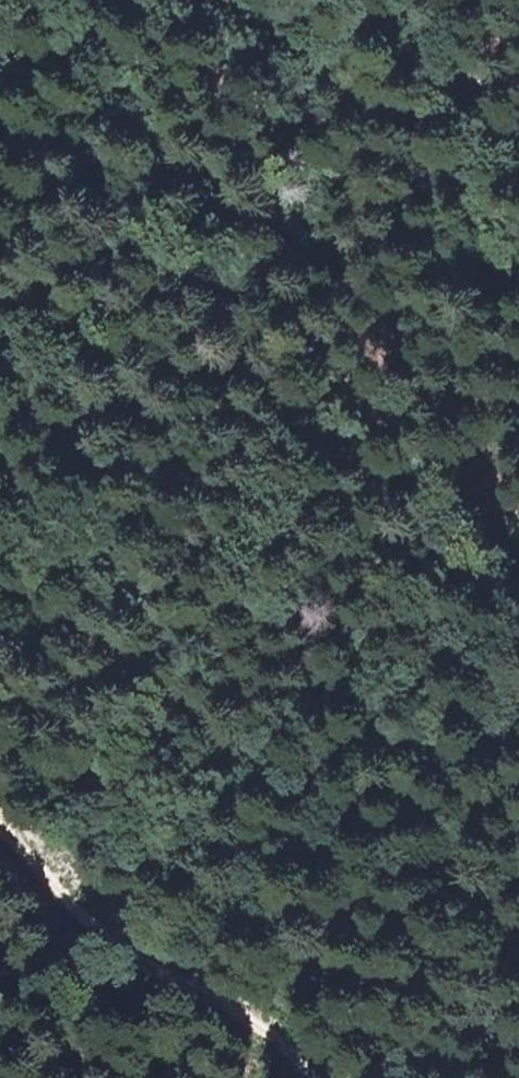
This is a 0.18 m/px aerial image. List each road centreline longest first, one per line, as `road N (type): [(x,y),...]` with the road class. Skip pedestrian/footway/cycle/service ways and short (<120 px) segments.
road 1 (track): [(0,848),(94,935),(303,1060),(316,1077)]

